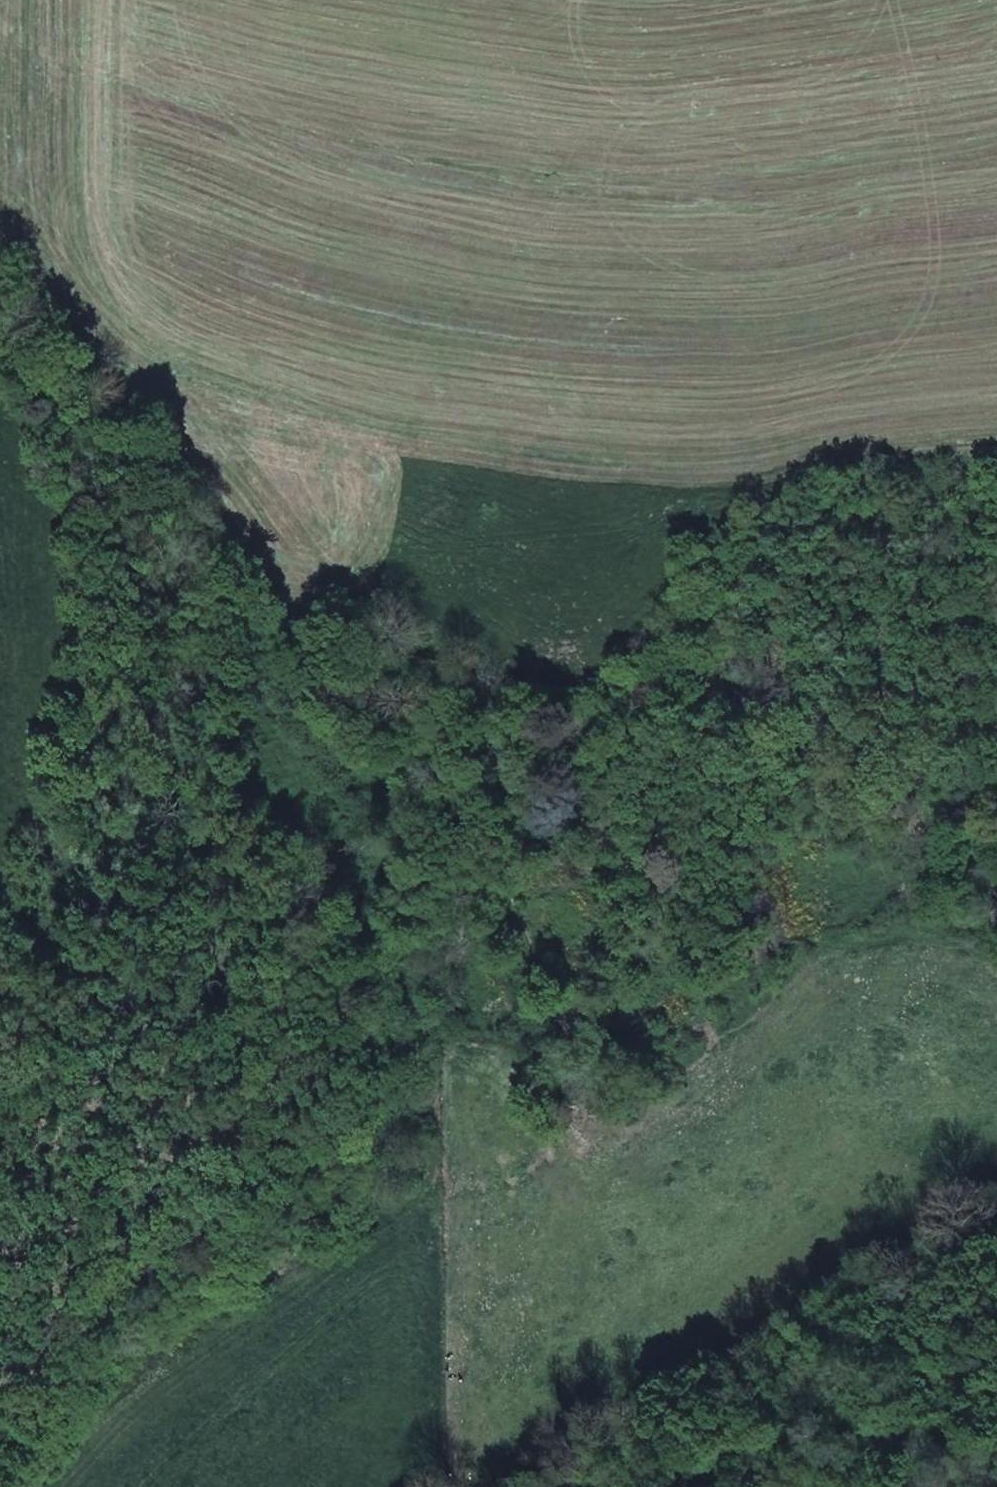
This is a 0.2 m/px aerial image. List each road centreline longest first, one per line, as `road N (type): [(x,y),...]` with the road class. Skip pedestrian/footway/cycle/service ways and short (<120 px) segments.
road 1 (track): [(996,441),(757,475)]

